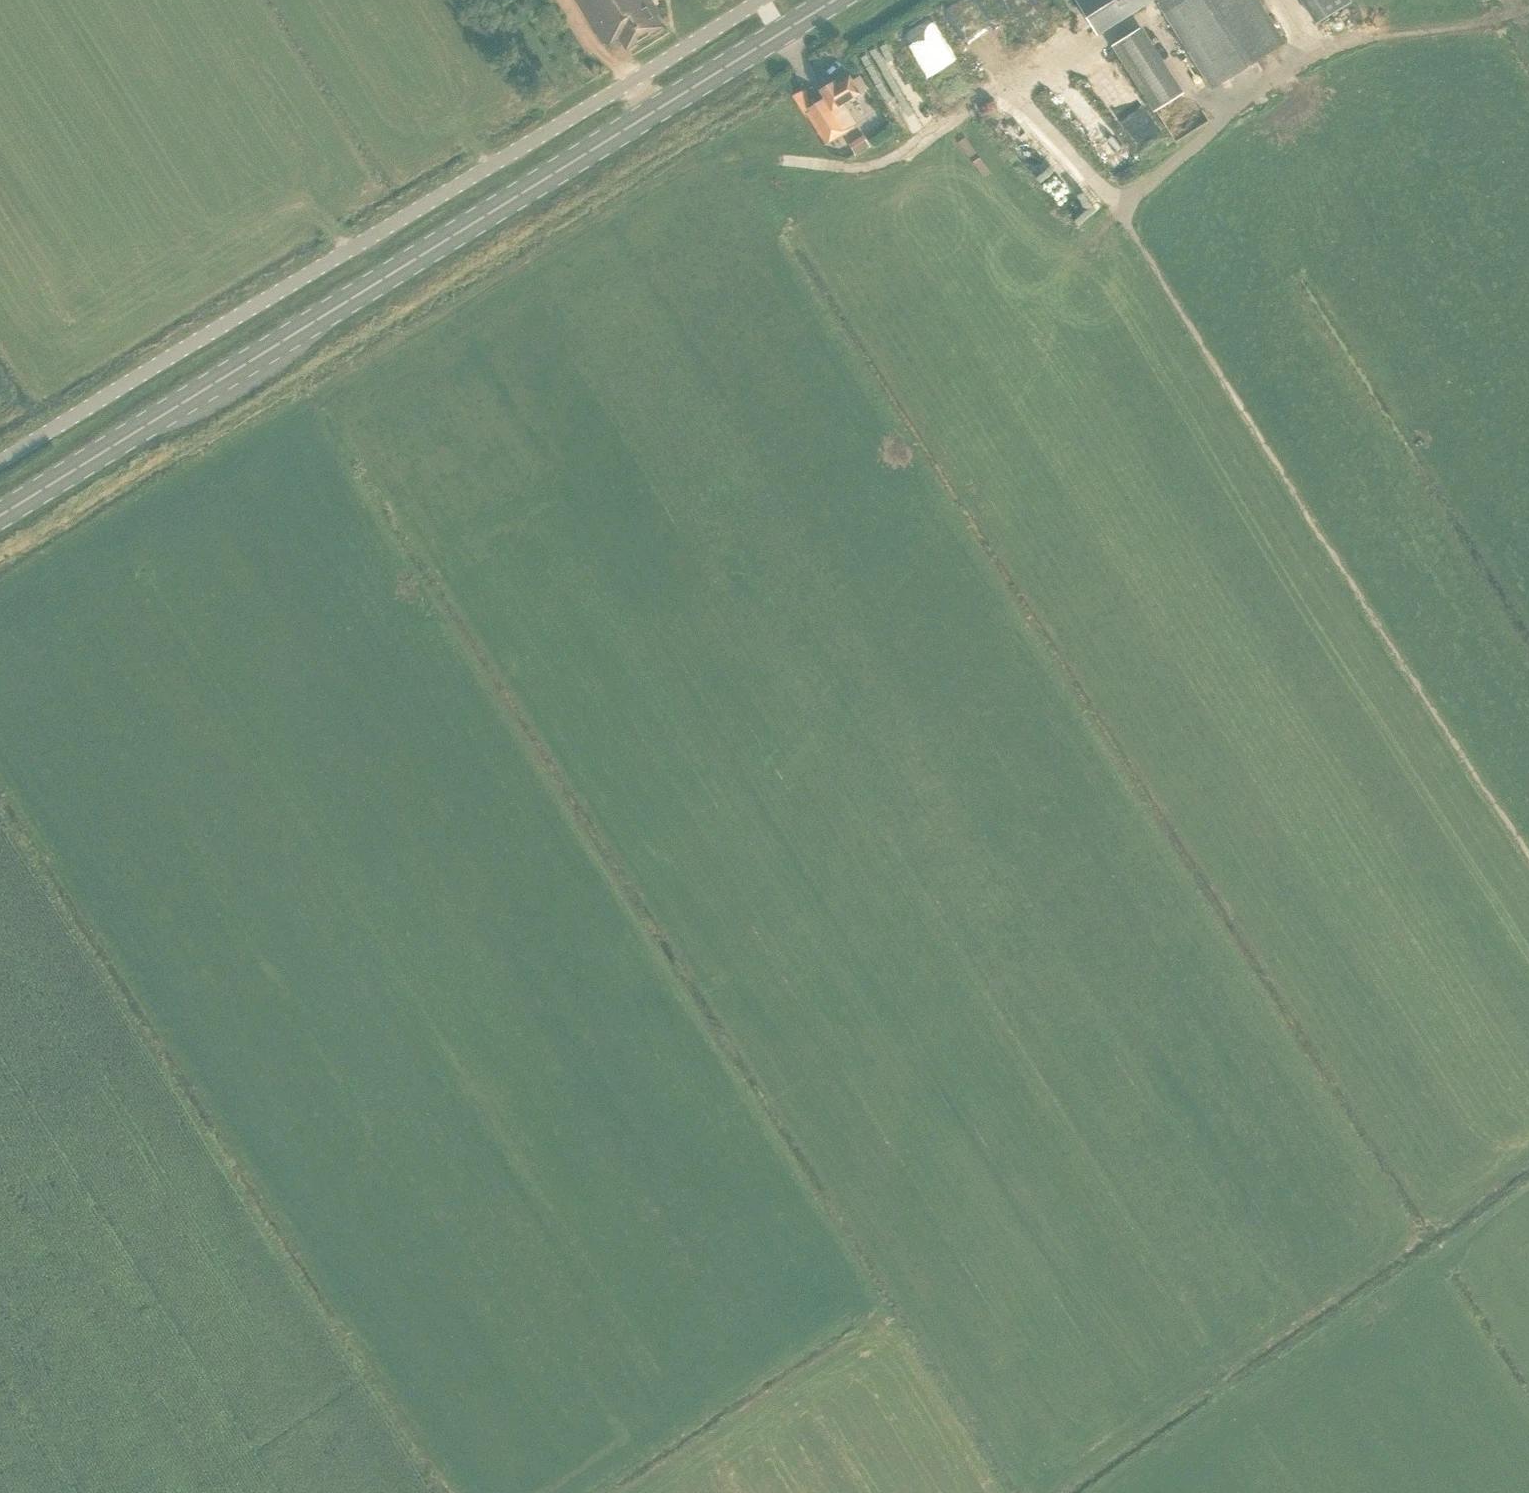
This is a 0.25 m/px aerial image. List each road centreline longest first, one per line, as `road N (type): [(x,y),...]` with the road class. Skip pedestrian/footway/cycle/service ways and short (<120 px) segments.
road 1 (track): [(332,389),(657,186),(748,151),(881,165),(1005,86),(1099,186),(1124,202),(1123,218),(1528,860)]
road 2 (primary): [(0,514),(832,0)]
road 3 (unclassified): [(0,466),(759,0)]
road 4 (track): [(1486,20),(1309,45),(1124,202)]

